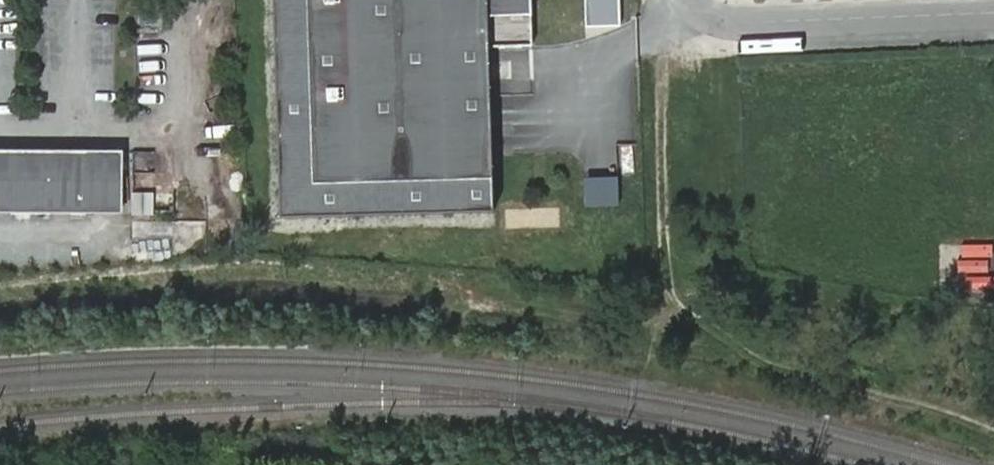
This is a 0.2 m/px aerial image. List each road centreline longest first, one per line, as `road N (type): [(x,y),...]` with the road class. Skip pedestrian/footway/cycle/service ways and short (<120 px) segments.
road 1 (residential): [(686,0),(702,19),(748,22),(993,11)]

